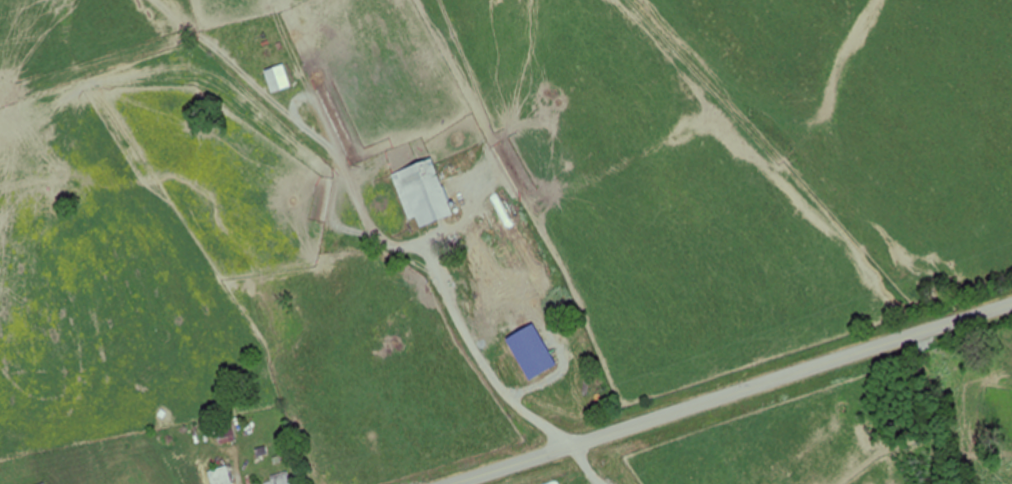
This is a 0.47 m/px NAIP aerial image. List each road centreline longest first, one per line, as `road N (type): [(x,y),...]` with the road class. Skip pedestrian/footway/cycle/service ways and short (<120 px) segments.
road 1 (secondary): [(1011,304),(452,483)]

